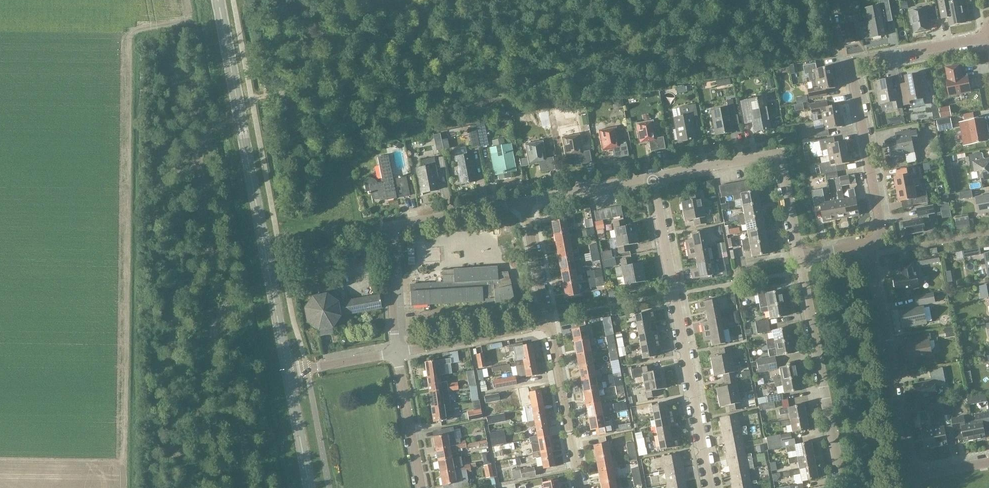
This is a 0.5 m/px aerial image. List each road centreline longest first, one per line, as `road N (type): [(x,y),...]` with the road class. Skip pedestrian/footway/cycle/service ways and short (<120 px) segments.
road 1 (secondary): [(287,372),(218,0)]
road 2 (residential): [(868,243),(883,240),(853,65),(988,37)]
road 3 (residential): [(710,487),(652,177)]
road 4 (residential): [(397,352),(388,227),(524,201)]
road 5 (residential): [(912,476),(868,243)]
road 6 (residential): [(843,487),(799,256)]
road 7 (residential): [(580,487),(547,324)]
road 8 (residential): [(397,352),(547,324)]
road 9 (residential): [(421,487),(397,352)]
road 10 (residential): [(652,177),(780,153)]
road 11 (residential): [(524,201),(652,177)]
road 12 (residential): [(547,324),(524,201)]

